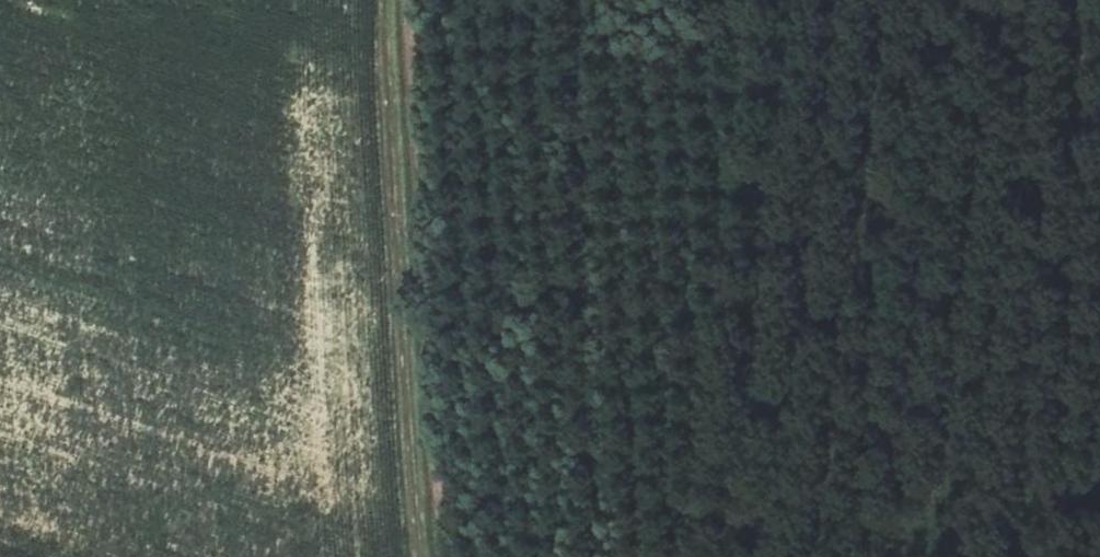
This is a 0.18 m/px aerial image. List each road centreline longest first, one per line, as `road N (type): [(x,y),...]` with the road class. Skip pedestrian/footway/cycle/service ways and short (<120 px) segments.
road 1 (track): [(432,556),(389,0)]

